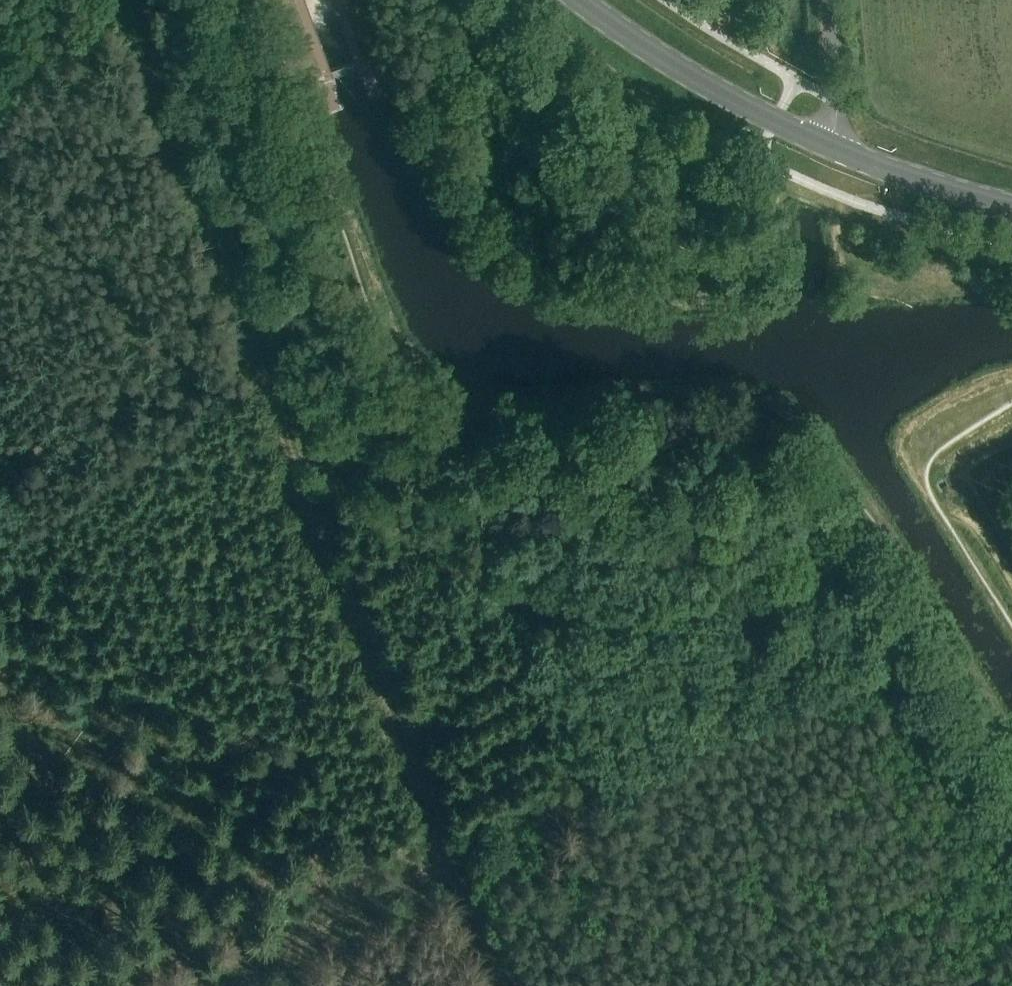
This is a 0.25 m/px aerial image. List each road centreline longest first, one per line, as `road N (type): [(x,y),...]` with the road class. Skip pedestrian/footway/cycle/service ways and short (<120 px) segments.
road 1 (track): [(1011,754),(881,521),(786,414),(718,392),(492,398),(445,387),(406,353),(272,0)]
road 2 (track): [(120,0),(509,985)]
road 3 (track): [(192,985),(452,849)]
road 4 (primary): [(828,145),(717,90),(580,0)]
road 5 (primary): [(828,145),(1011,208)]
road 6 (unclassified): [(828,145),(835,102),(828,0)]

